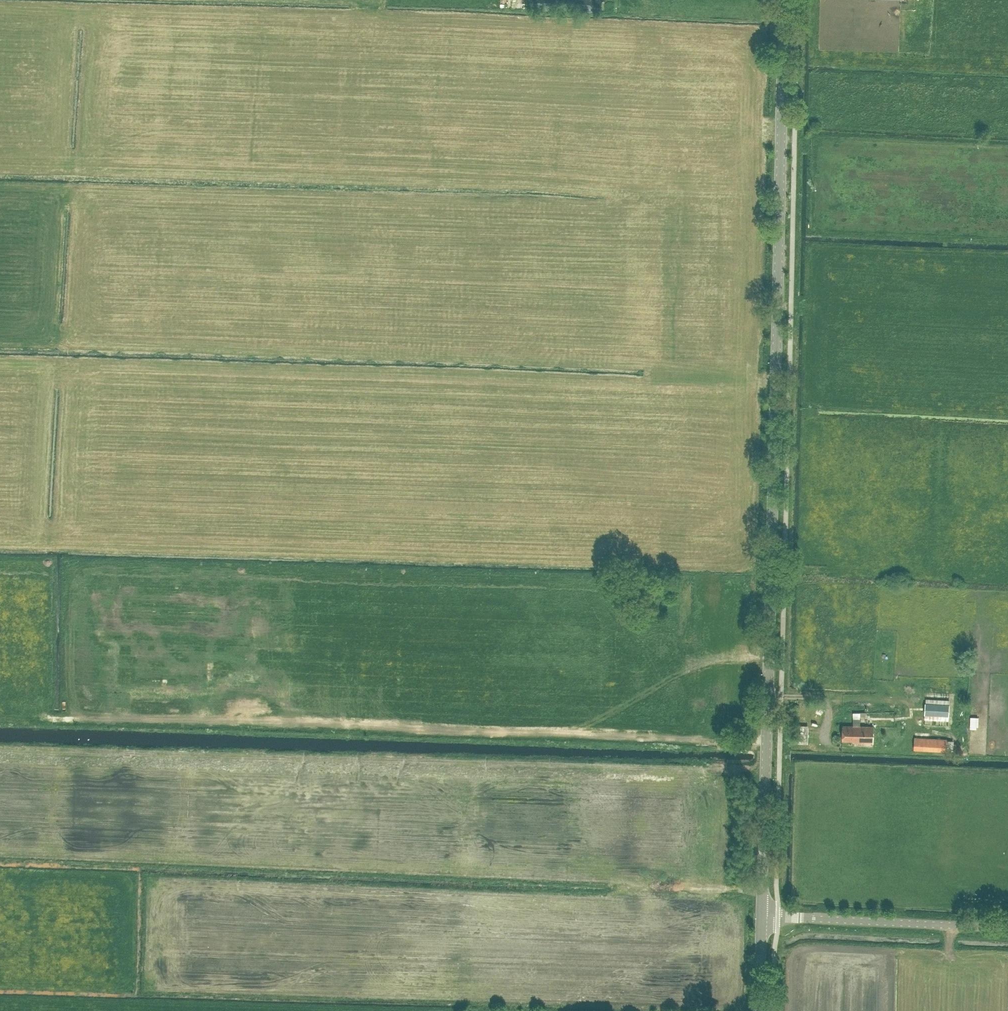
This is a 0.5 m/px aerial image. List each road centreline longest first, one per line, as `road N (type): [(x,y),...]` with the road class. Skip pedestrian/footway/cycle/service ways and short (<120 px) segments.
road 1 (secondary): [(761,915),(784,0)]
road 2 (unclassified): [(761,915),(1007,927)]

